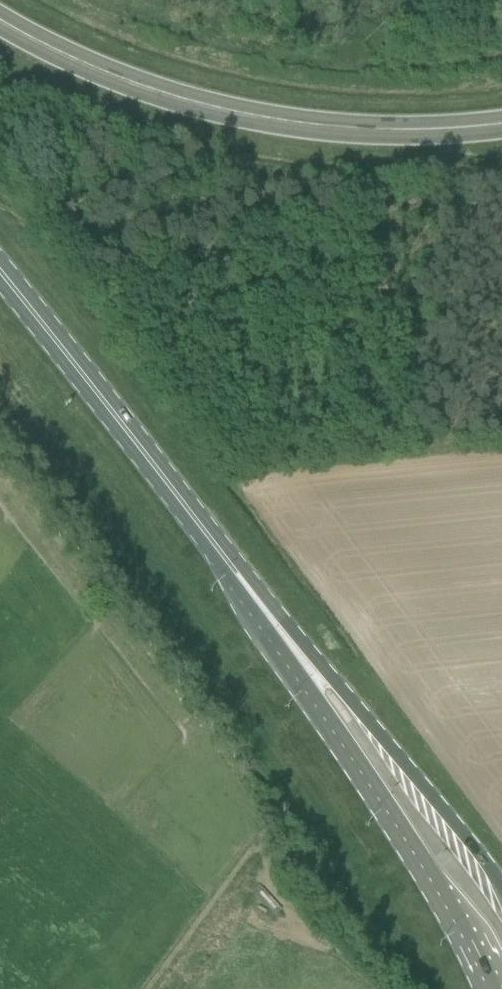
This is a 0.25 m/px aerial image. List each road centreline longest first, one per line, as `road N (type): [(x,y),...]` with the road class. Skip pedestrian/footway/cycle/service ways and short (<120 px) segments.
road 1 (secondary): [(501,126),(344,131),(231,114),(139,88),(0,23)]
road 2 (primary): [(306,667),(0,254)]
road 3 (primary): [(306,667),(341,743),(437,889),(489,988)]
road 4 (primary): [(501,897),(368,724),(306,667)]

